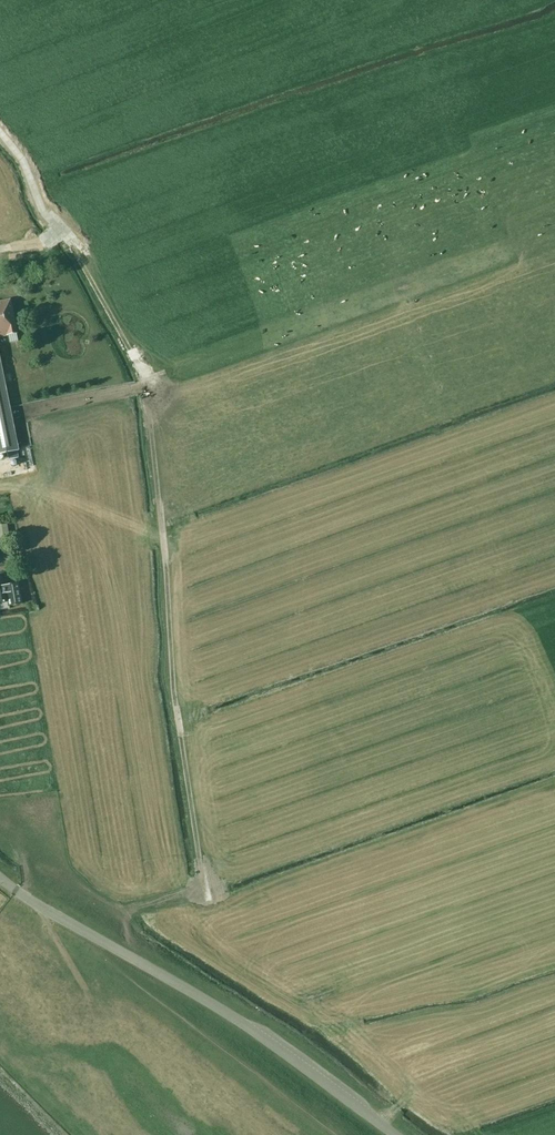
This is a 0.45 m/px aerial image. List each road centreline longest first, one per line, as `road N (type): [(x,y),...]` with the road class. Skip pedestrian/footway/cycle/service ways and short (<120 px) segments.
road 1 (track): [(0,135),(28,170),(146,385),(172,673),(203,883),(181,893),(184,901),(230,957),(317,1008),(354,1019),(401,1099),(383,1125)]
road 2 (tertiary): [(396,1134),(239,1022),(0,878)]
road 3 (track): [(6,415),(146,385)]

